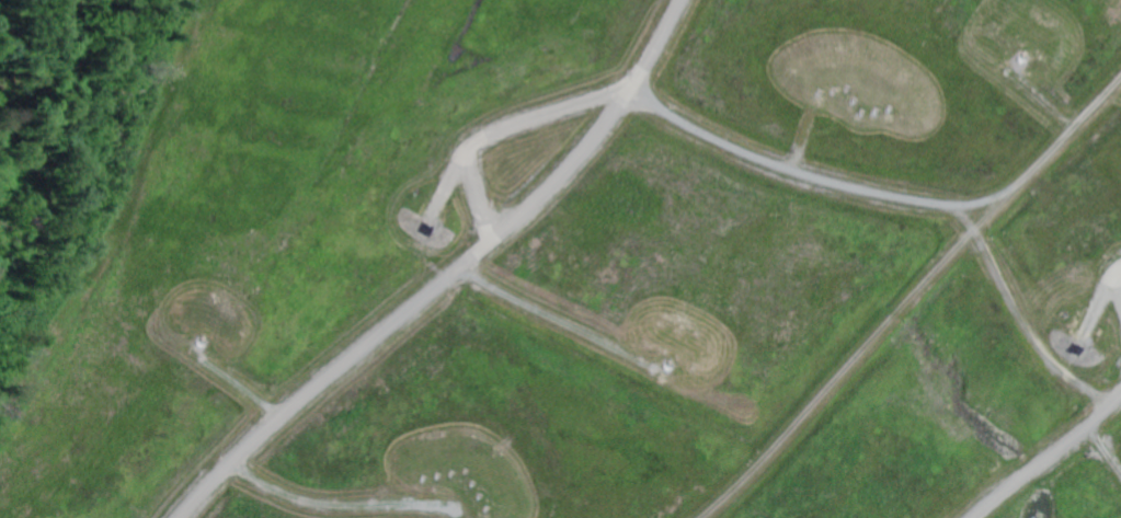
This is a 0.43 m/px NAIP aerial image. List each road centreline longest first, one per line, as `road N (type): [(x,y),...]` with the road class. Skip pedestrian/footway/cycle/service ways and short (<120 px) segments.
road 1 (track): [(1007,199),(1120,80)]

